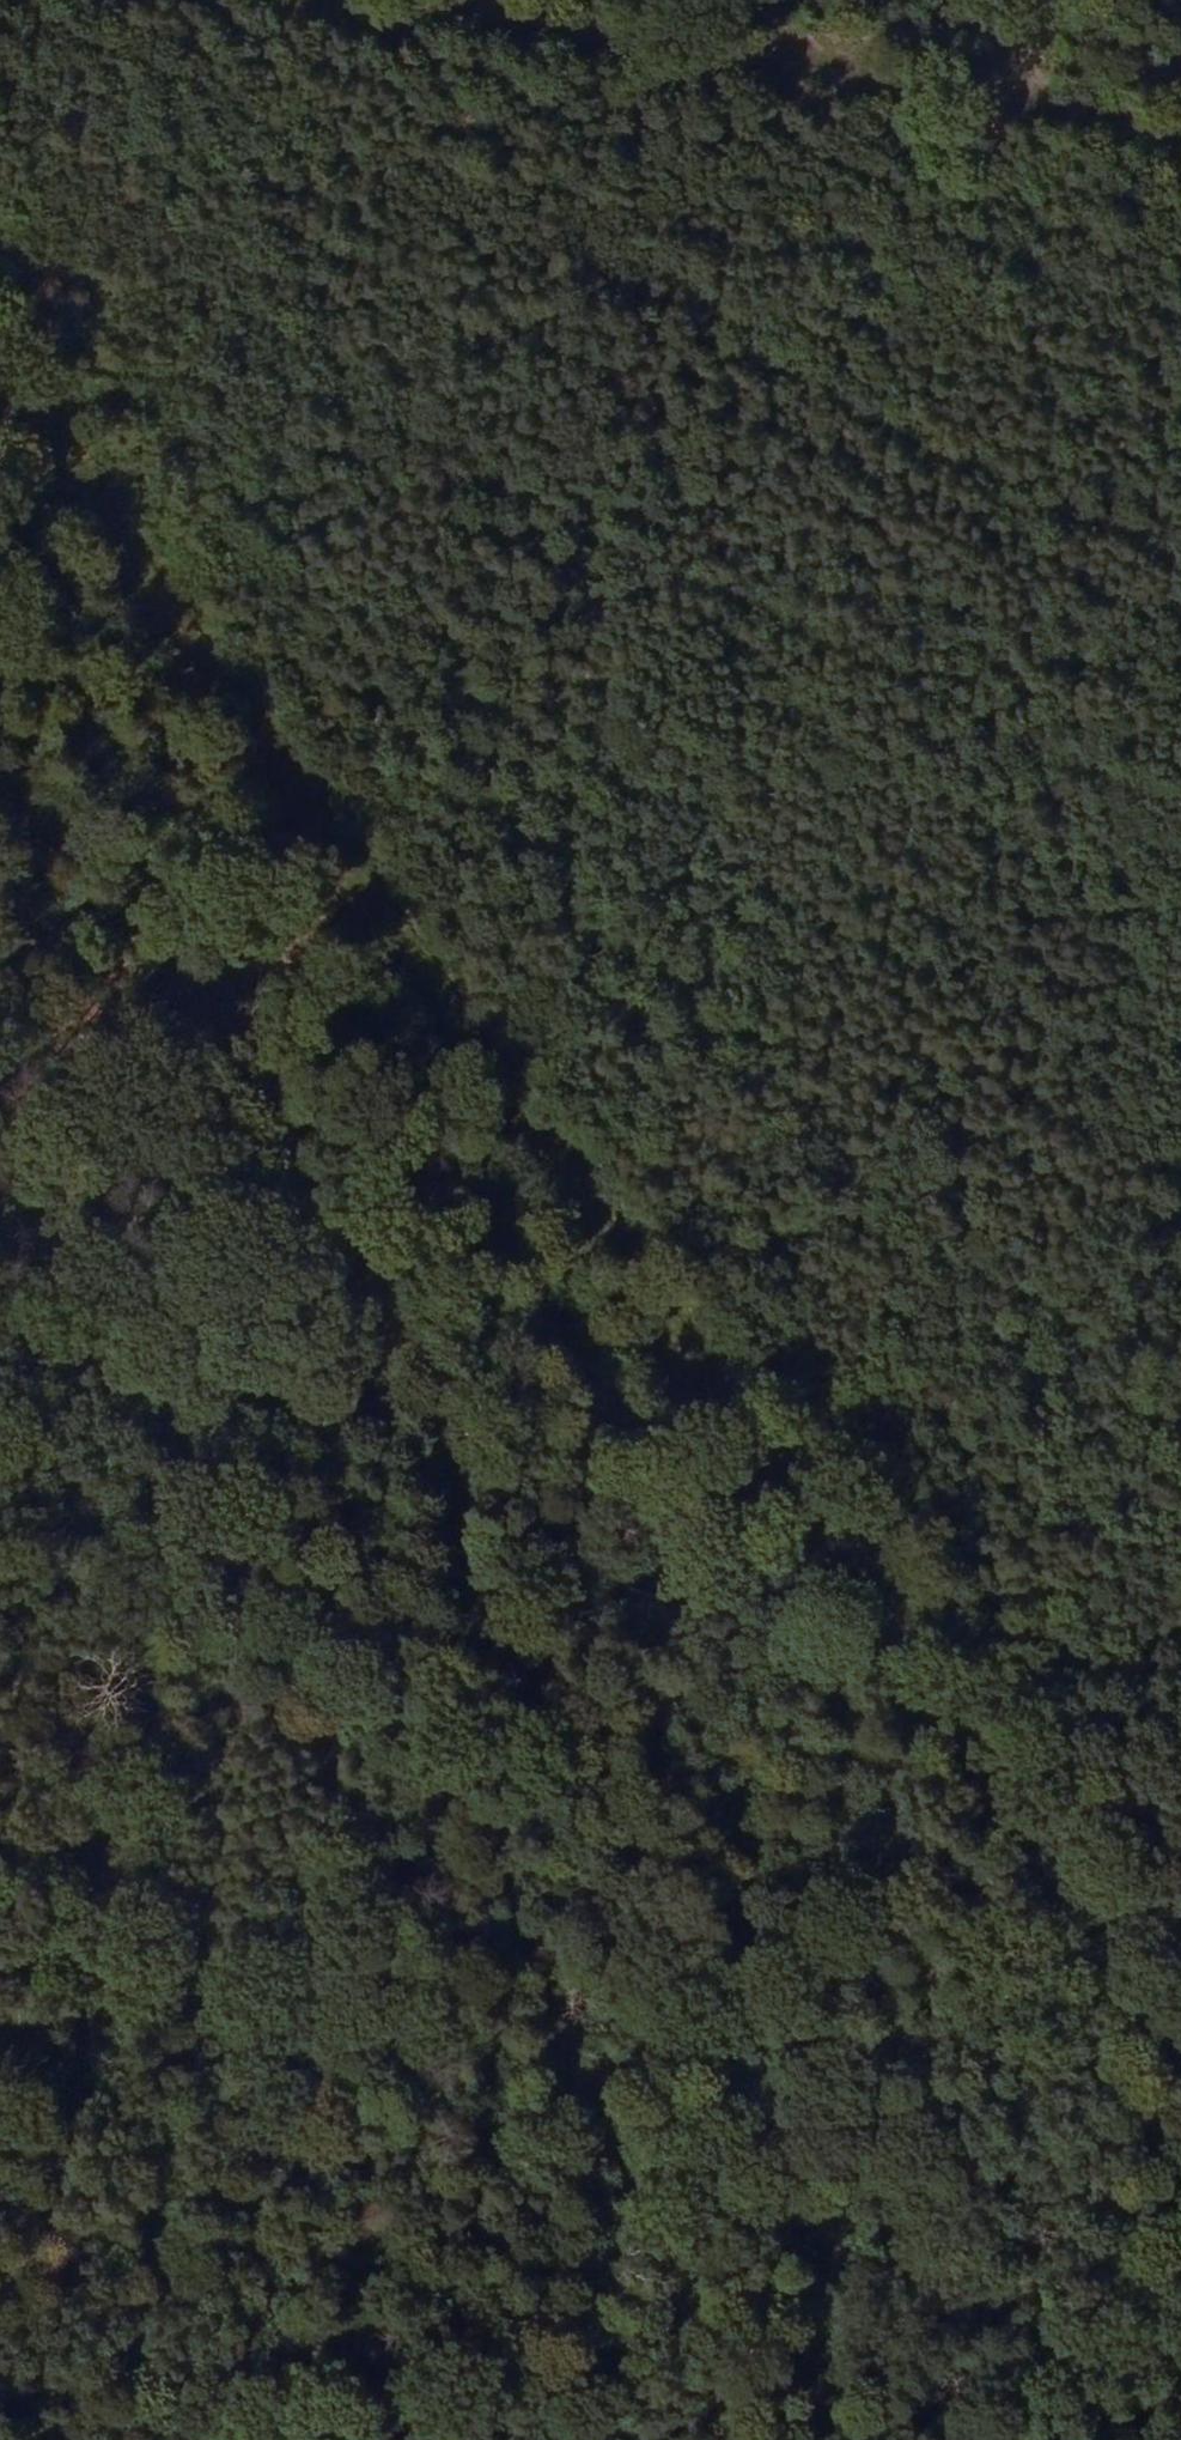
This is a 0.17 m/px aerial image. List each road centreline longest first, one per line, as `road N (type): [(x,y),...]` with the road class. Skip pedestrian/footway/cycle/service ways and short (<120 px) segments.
road 1 (track): [(1180,2077),(0,368)]
road 2 (track): [(1180,133),(418,0)]

